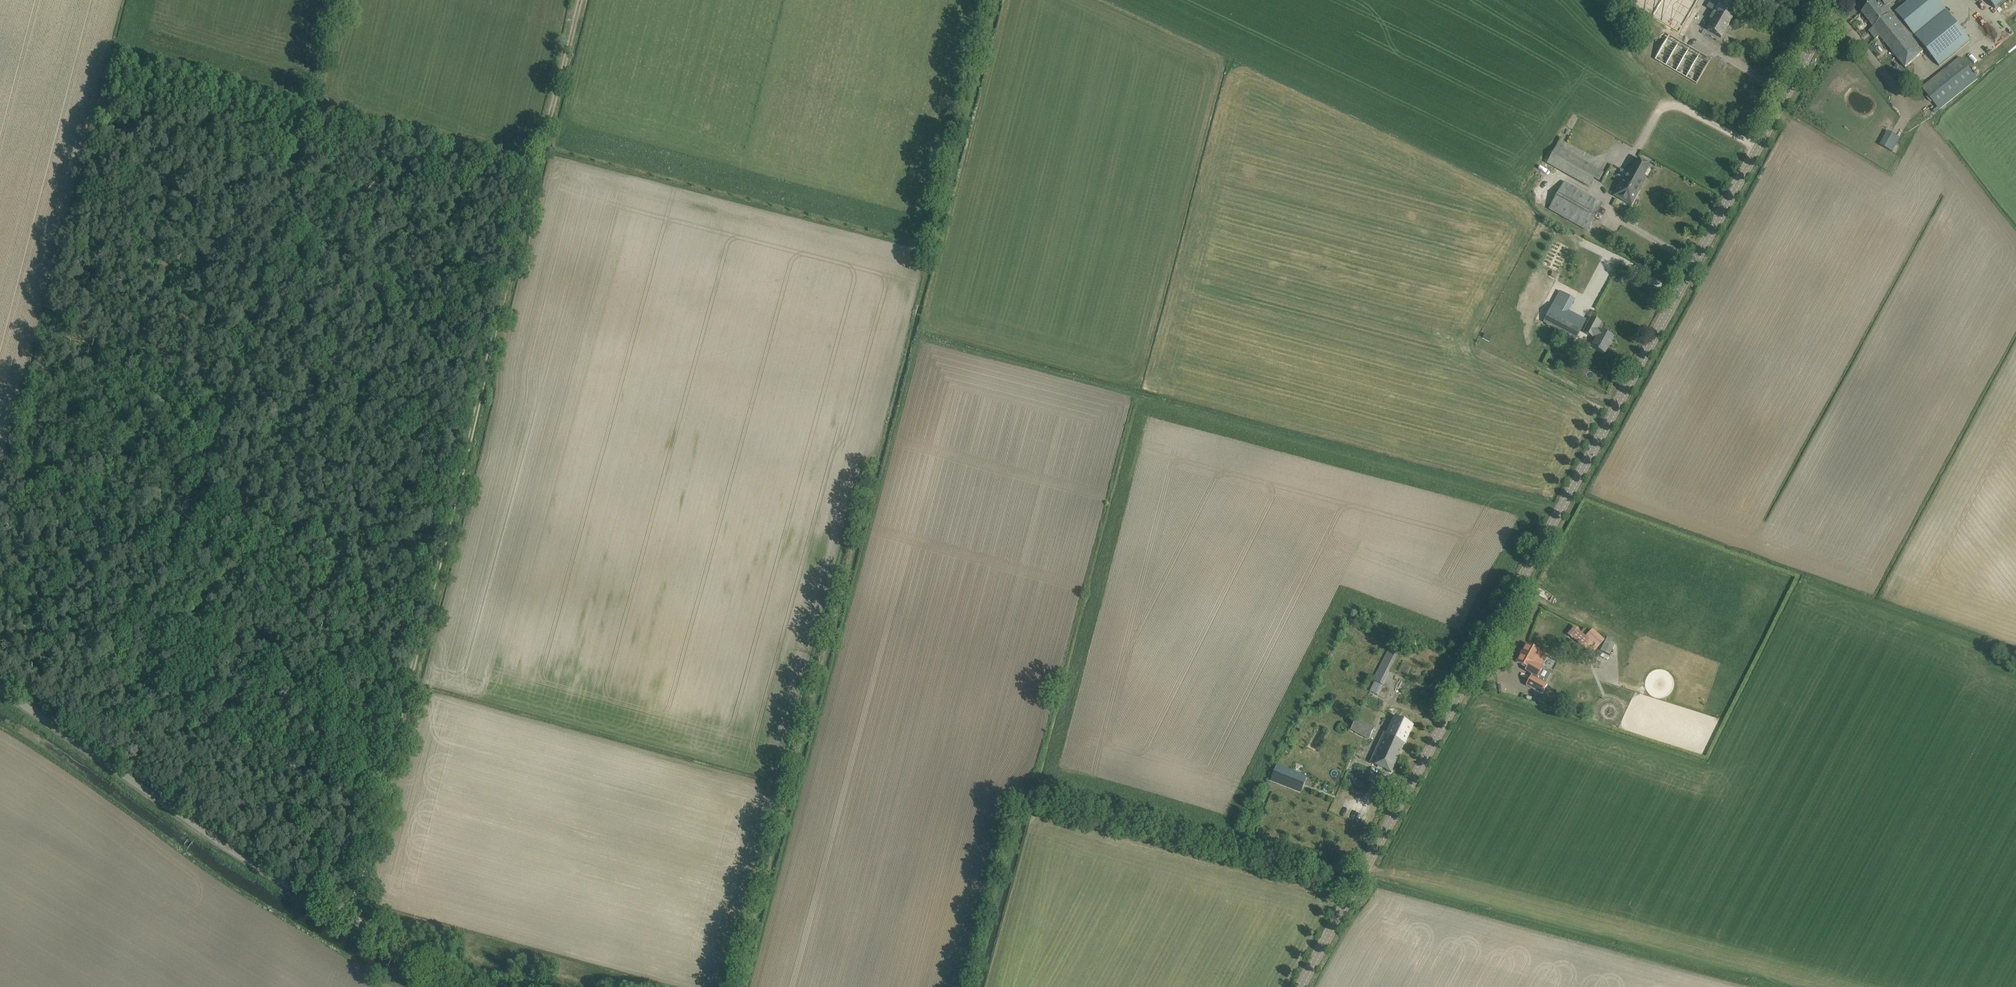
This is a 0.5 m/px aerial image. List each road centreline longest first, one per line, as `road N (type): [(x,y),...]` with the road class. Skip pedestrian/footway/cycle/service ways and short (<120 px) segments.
road 1 (unclassified): [(1303,986),(1837,0)]
road 2 (track): [(582,0),(347,922)]
road 3 (unclassified): [(462,986),(246,860),(0,688)]

